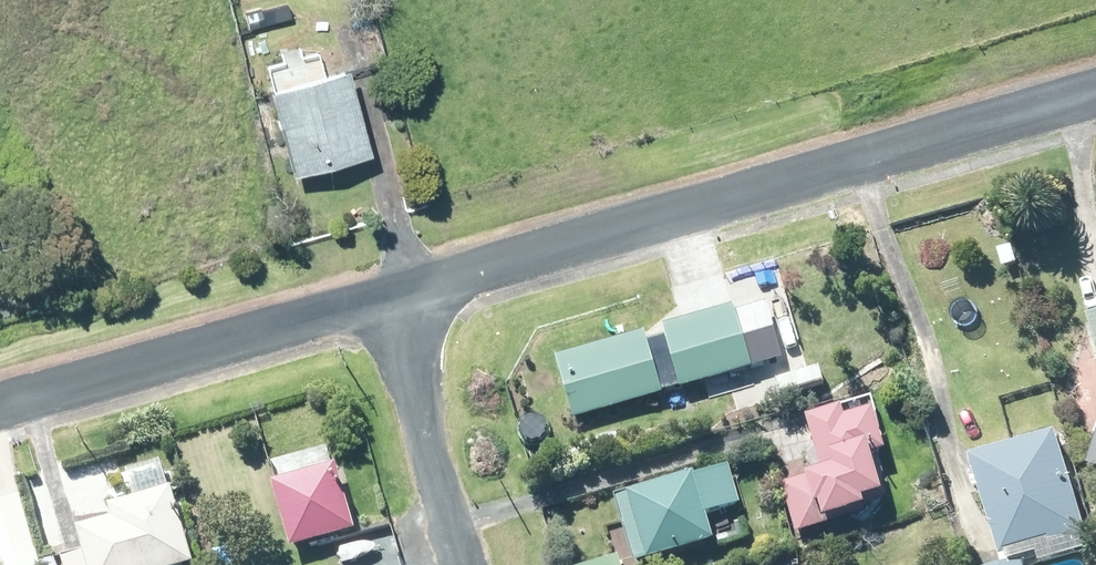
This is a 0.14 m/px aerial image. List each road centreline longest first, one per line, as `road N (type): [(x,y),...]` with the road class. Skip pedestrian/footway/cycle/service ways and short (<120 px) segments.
road 1 (residential): [(388,301),(1095,95)]
road 2 (residential): [(0,406),(388,301)]
road 3 (residential): [(462,564),(388,301)]

